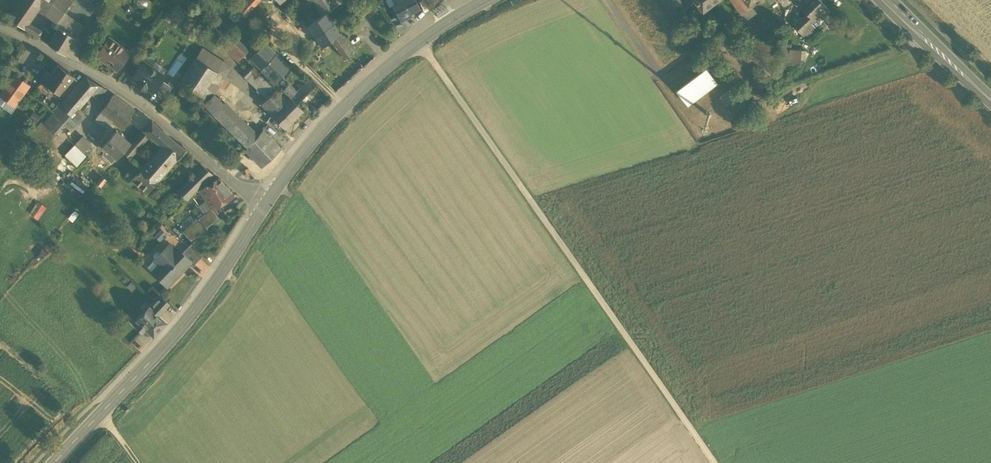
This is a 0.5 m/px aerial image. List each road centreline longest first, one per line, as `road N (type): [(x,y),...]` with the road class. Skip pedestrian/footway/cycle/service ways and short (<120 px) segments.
road 1 (track): [(716,462),(420,41)]
road 2 (secondary): [(261,207),(192,312),(54,462)]
road 3 (residential): [(261,207),(164,120),(0,26)]
road 4 (secondary): [(487,0),(359,91),(261,207)]
road 5 (primary): [(990,98),(888,0)]

